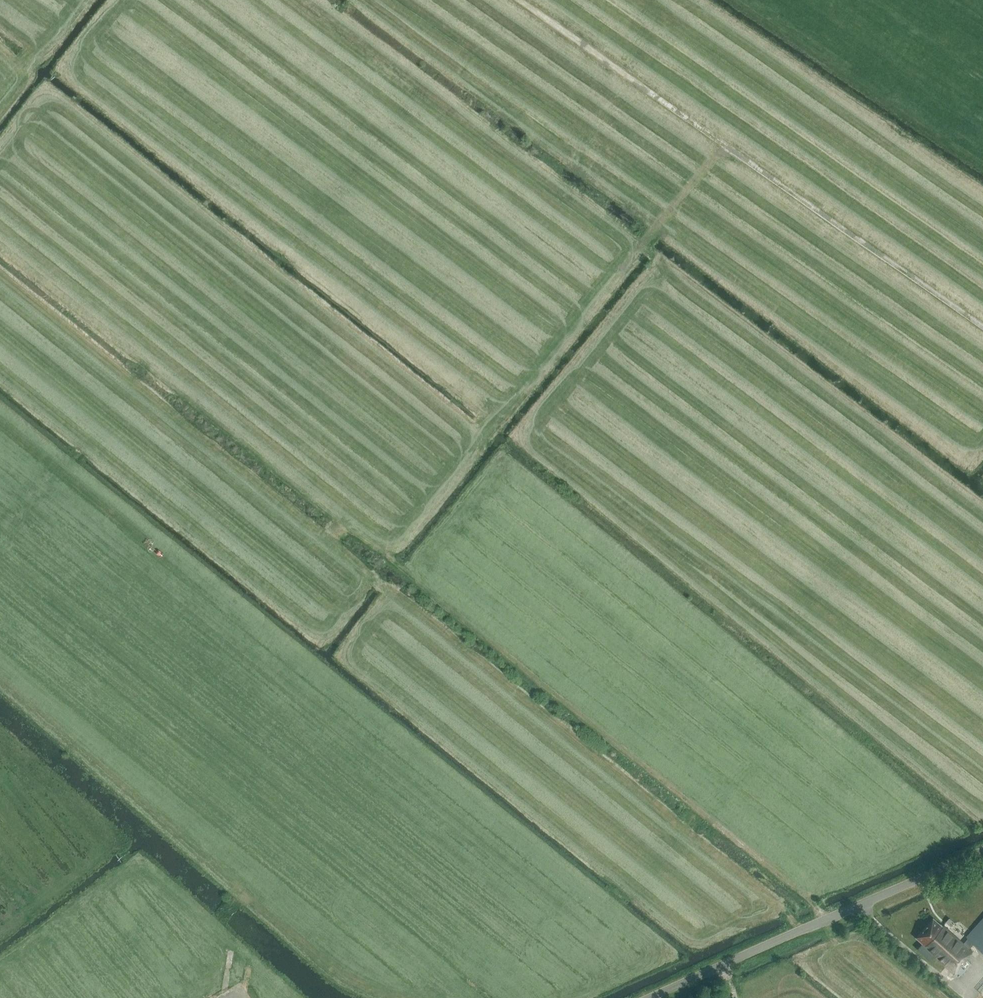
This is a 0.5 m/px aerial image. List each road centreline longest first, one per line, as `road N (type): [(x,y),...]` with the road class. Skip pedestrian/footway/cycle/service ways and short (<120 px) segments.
road 1 (track): [(982,326),(518,0)]
road 2 (unclassified): [(645,997),(982,851)]

